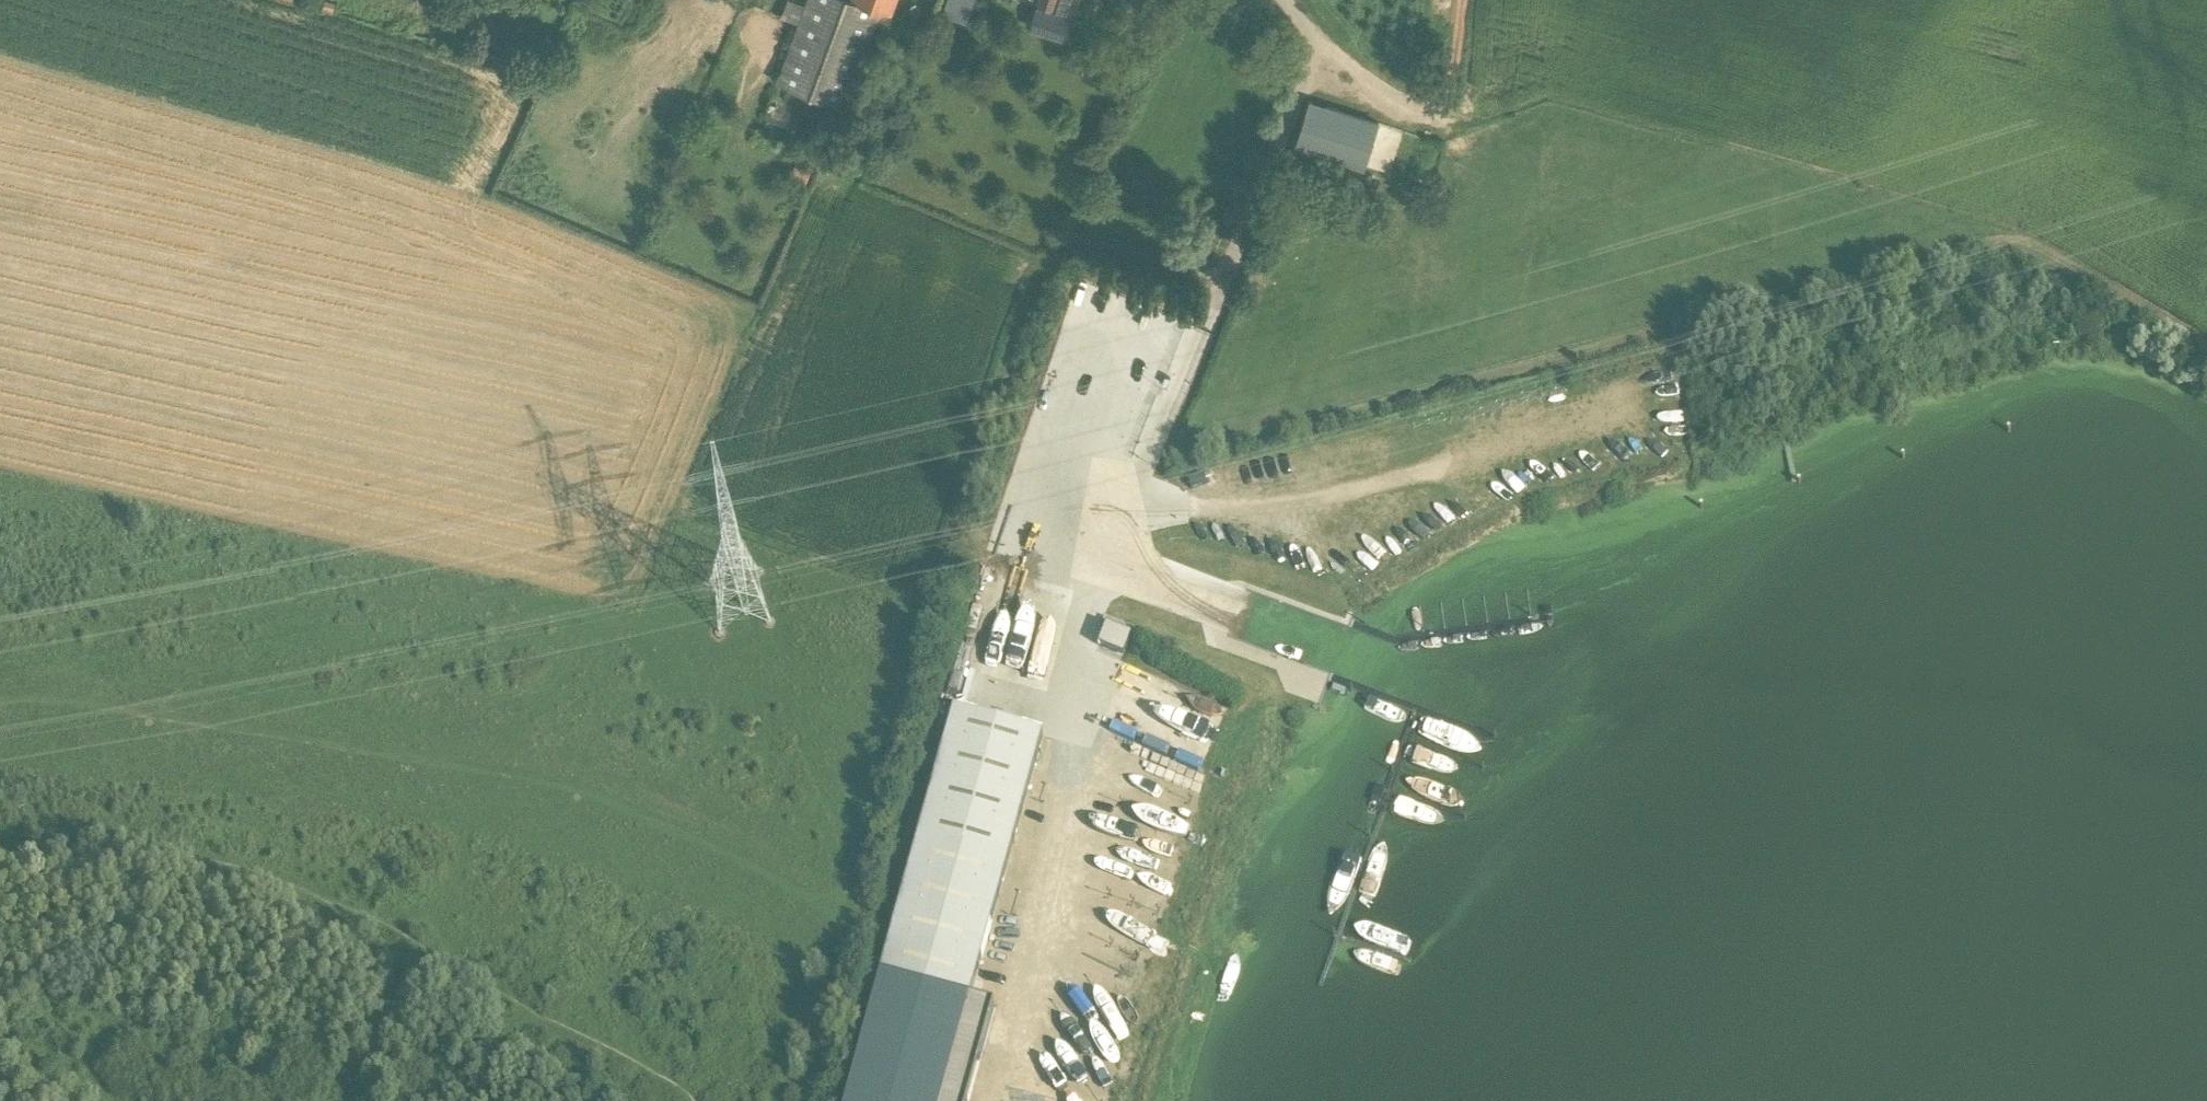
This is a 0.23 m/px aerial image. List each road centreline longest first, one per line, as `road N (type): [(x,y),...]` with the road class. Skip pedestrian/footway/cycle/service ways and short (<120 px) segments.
road 1 (track): [(1718,143),(1545,93),(1463,113),(1436,112)]
road 2 (residential): [(1436,112),(1374,90),(1286,0)]

